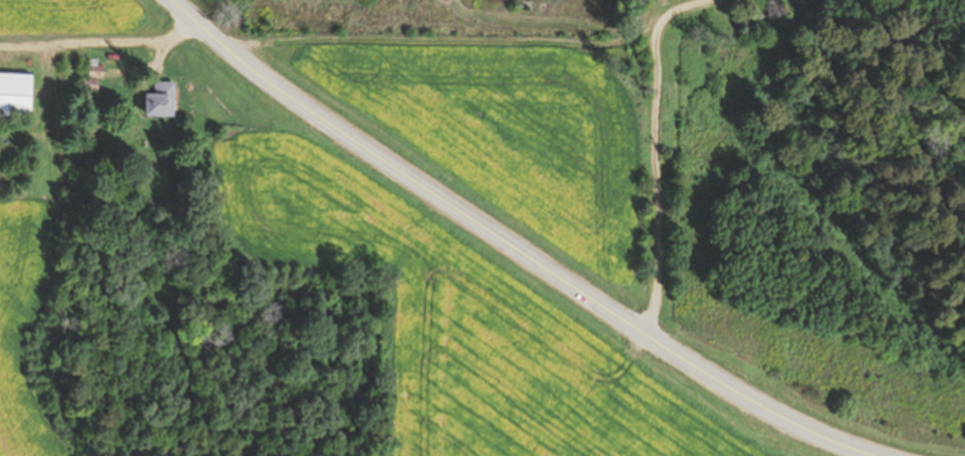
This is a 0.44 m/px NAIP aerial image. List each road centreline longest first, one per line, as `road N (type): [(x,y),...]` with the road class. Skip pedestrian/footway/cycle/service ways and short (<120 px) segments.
road 1 (primary): [(870,455),(758,408),(320,121),(168,0)]
road 2 (residential): [(650,337),(658,28),(691,0)]
road 3 (residential): [(208,36),(0,38)]

